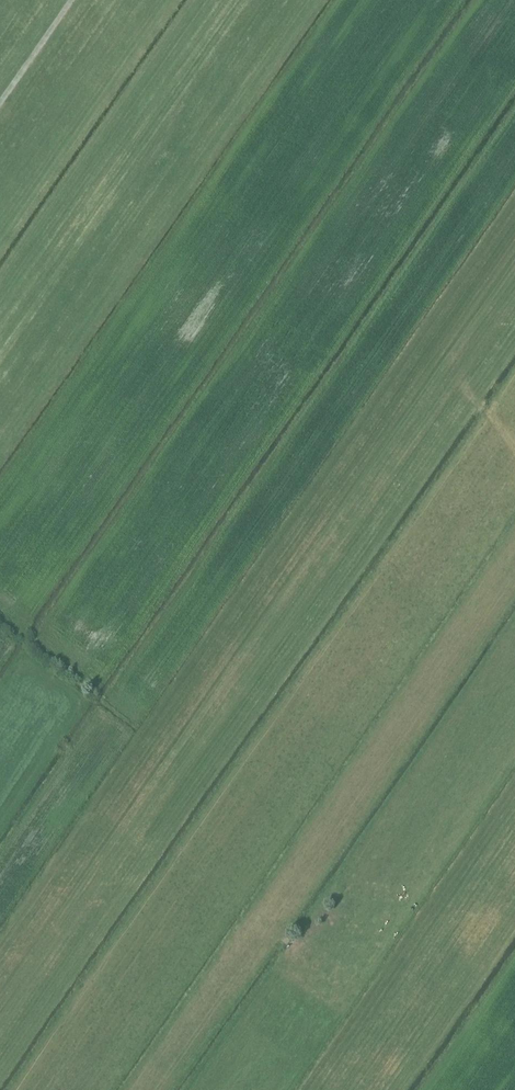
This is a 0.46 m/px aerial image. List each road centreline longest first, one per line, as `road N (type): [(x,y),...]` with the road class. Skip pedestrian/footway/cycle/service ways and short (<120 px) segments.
road 1 (track): [(72,0),(0,104)]

